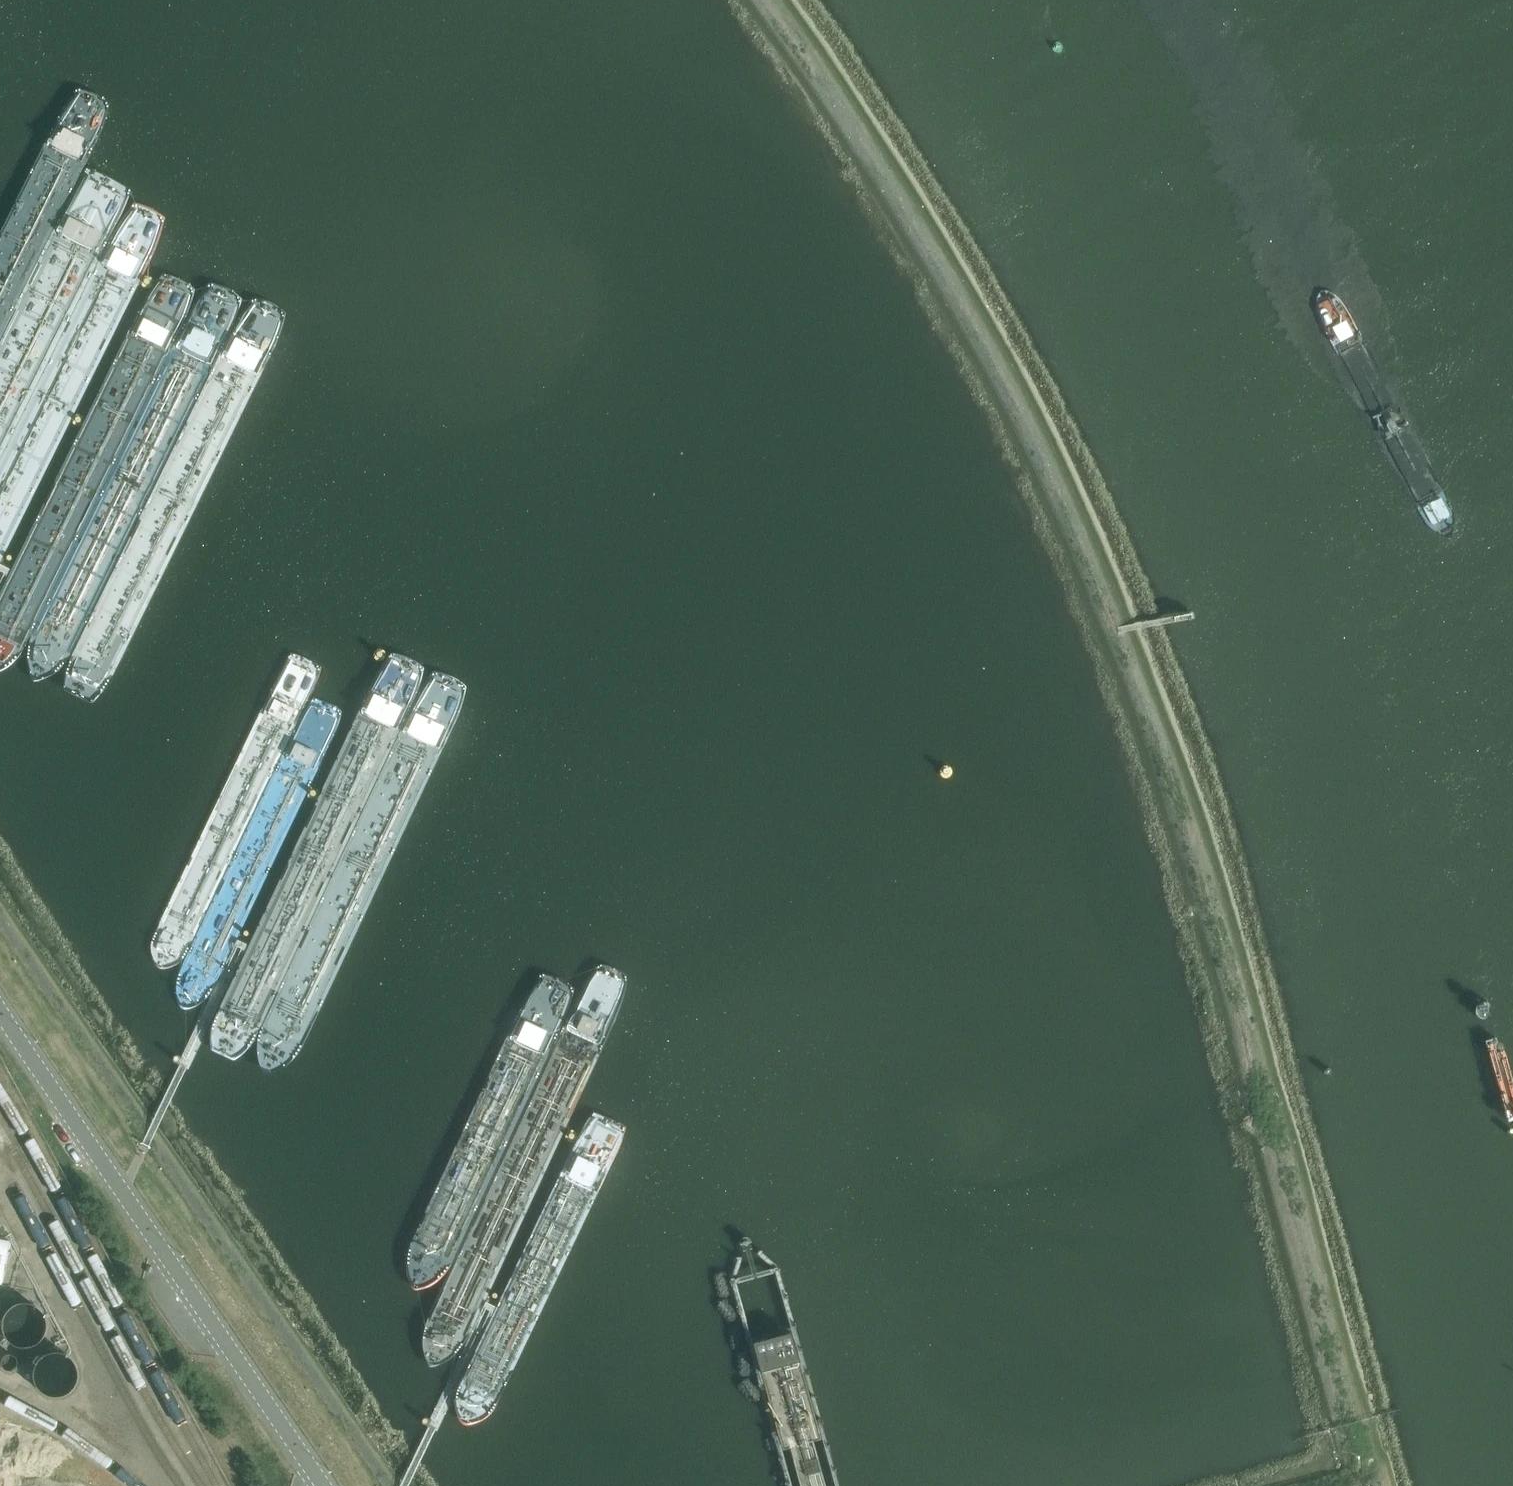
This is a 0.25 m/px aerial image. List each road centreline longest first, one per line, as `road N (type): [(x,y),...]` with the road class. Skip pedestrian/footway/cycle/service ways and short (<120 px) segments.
road 1 (unclassified): [(323,1485),(0,1005)]

